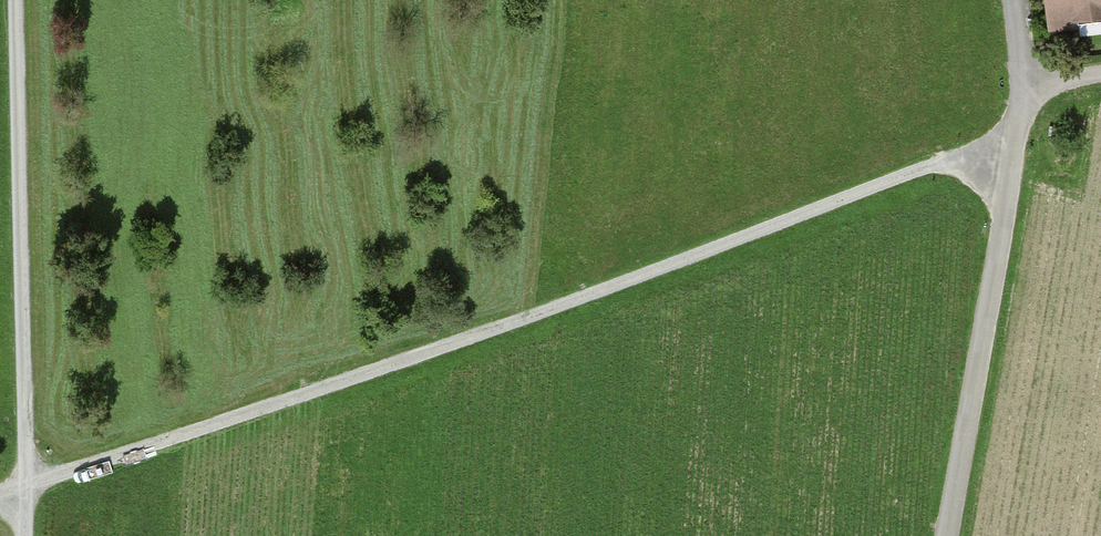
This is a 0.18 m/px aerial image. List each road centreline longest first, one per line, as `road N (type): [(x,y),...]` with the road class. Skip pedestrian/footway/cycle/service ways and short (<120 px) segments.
road 1 (track): [(0,495),(375,370),(926,170),(1014,150)]
road 2 (unclassified): [(1013,0),(1023,82),(950,535)]
road 3 (track): [(18,0),(25,535)]

